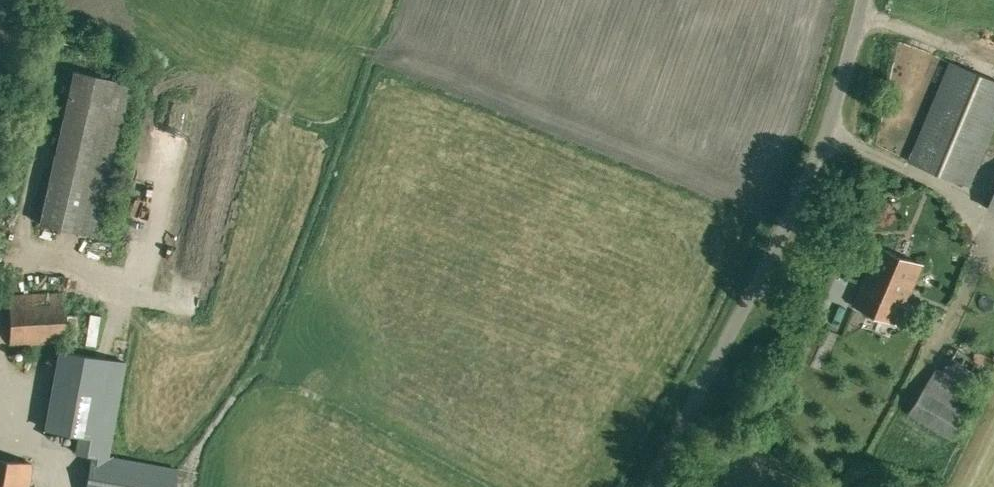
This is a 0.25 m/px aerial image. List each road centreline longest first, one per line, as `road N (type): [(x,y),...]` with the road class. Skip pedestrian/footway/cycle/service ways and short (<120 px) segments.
road 1 (unclassified): [(648,486),(793,211),(839,95),(864,0)]

